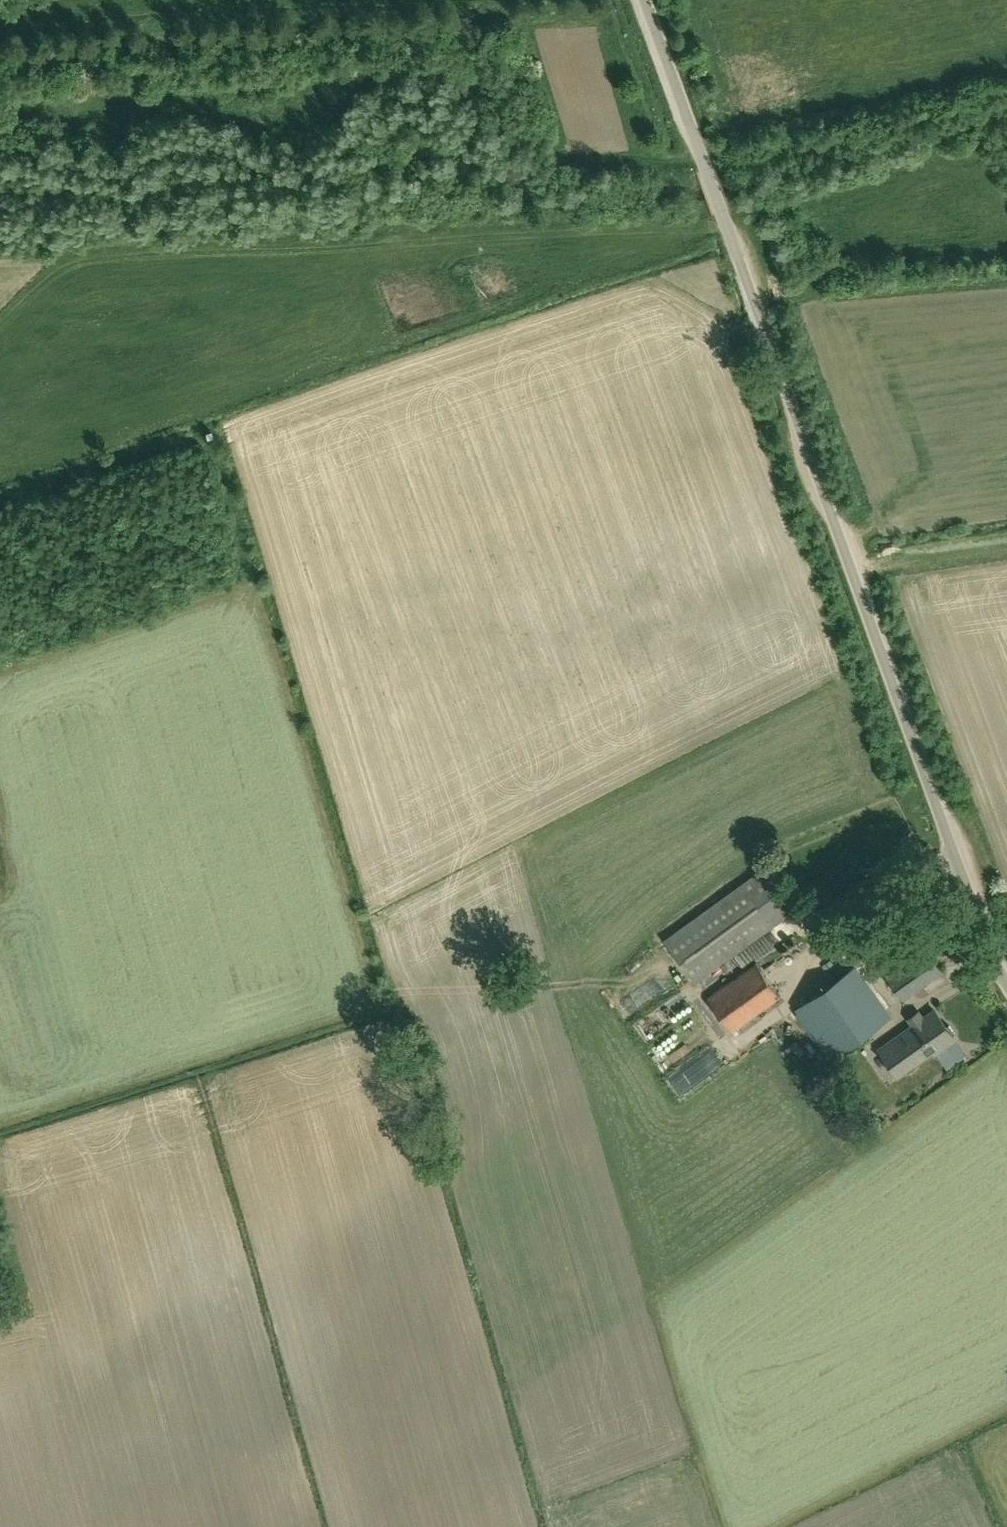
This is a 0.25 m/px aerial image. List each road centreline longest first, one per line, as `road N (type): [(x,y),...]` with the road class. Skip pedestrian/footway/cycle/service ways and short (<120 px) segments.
road 1 (unclassified): [(1006,982),(885,670),(644,0)]

